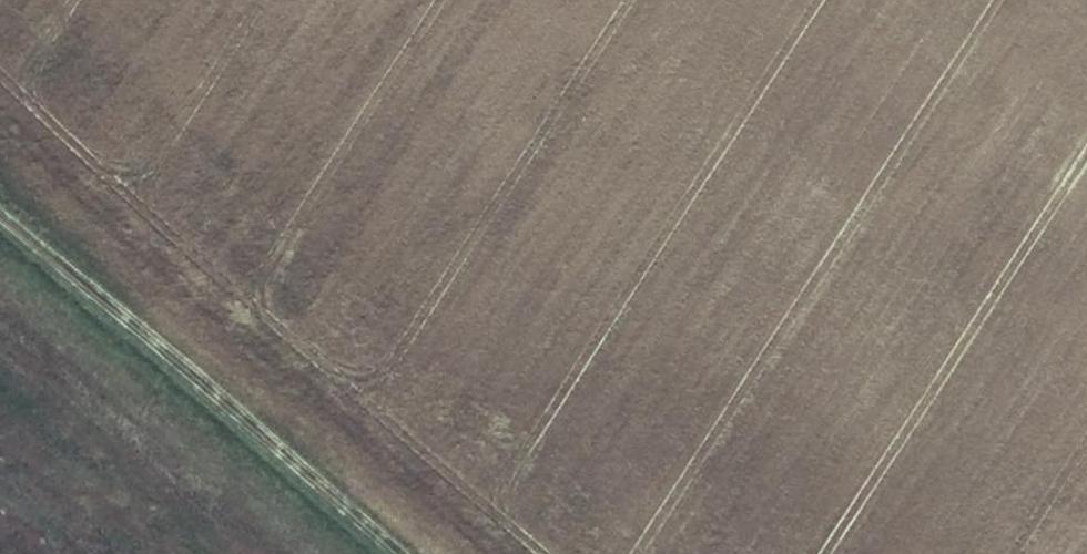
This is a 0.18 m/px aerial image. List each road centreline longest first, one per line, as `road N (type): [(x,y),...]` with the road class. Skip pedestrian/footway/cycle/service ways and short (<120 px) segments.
road 1 (track): [(0,224),(384,553)]

